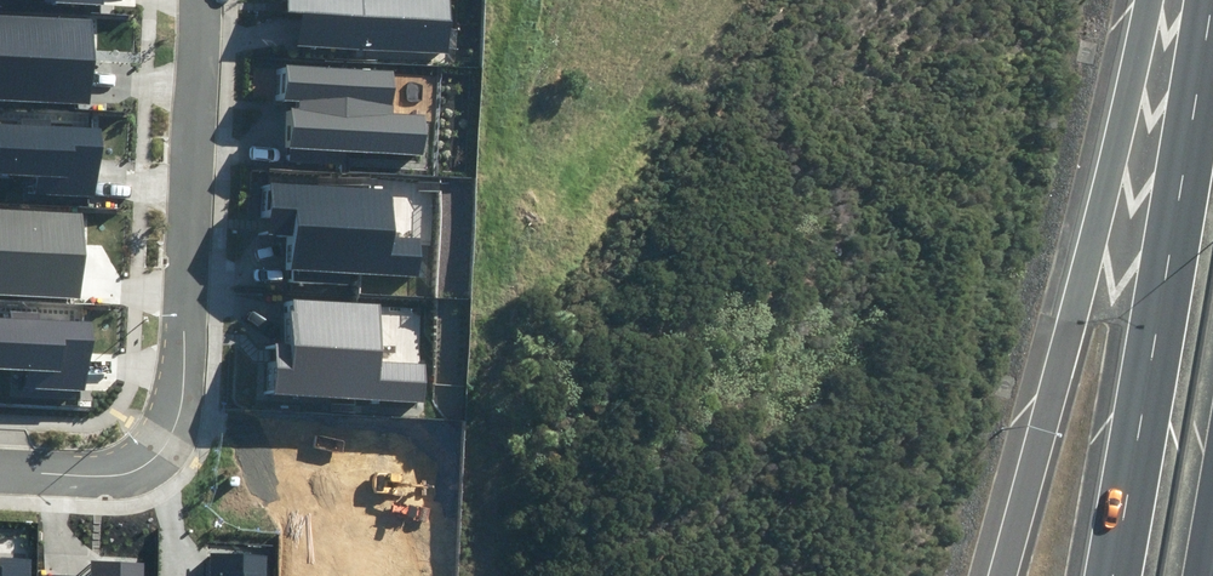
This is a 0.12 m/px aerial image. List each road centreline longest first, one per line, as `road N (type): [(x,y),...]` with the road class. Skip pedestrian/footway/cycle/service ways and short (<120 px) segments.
road 1 (residential): [(0,464),(128,468),(151,459),(183,405),(202,0)]
road 2 (motorway): [(1005,575),(1147,0)]
road 3 (motorway): [(1112,575),(1210,0)]

